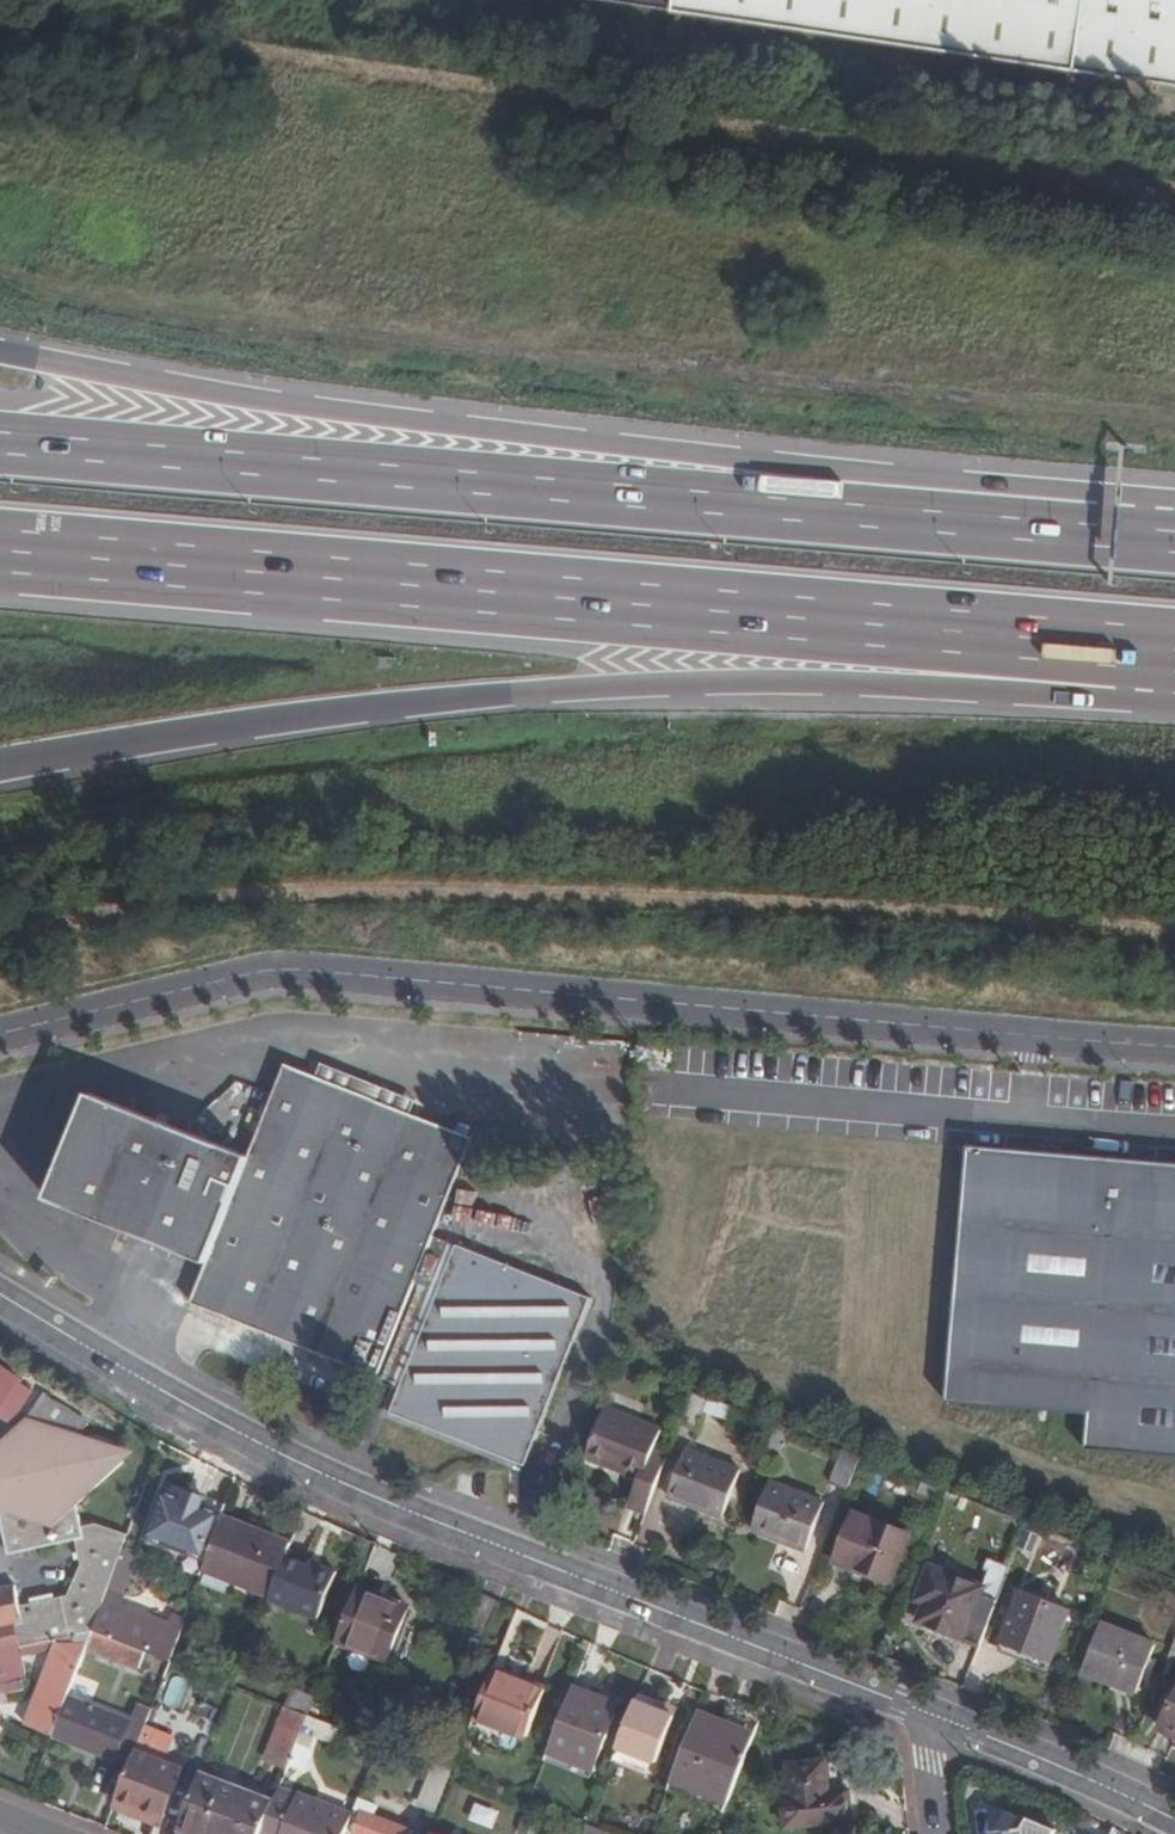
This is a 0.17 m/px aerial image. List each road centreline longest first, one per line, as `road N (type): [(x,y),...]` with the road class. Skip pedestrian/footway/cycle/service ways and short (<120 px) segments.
road 1 (unclassified): [(0,1029),(285,969),(1174,1042)]
road 2 (motorway): [(0,769),(341,710),(495,696),(793,682),(1055,689),(1128,649)]
road 3 (motorway): [(1116,529),(1029,488),(445,430),(0,355)]
road 4 (motorway): [(0,553),(1128,649)]
road 5 (motorway): [(1116,529),(0,436)]
road 6 (residential): [(0,1298),(223,1429),(344,1486),(930,1717)]
road 7 (residential): [(930,1717),(1174,1822)]

